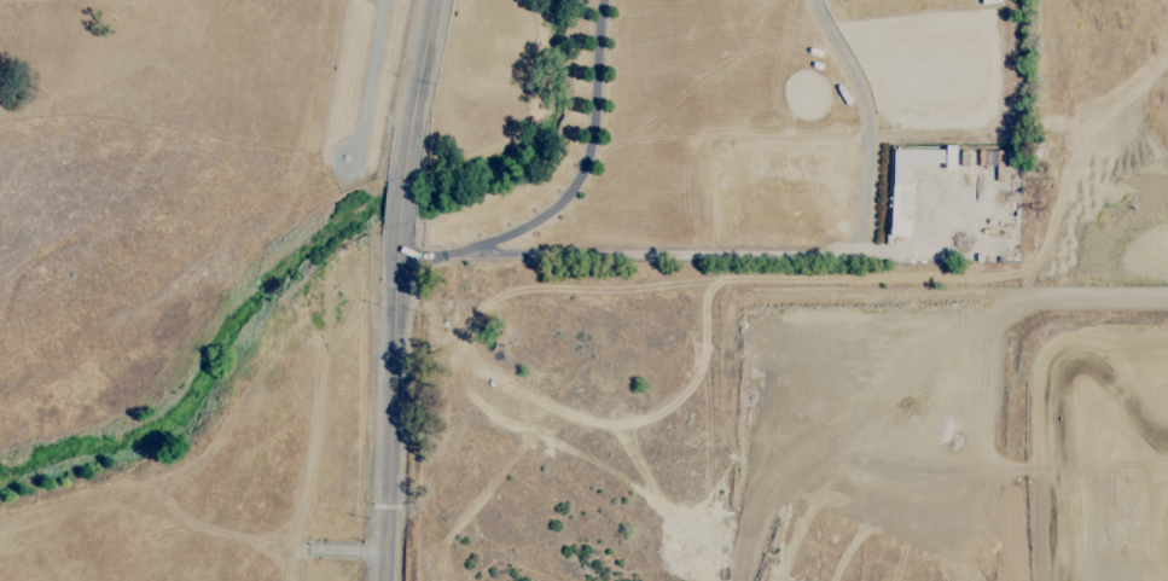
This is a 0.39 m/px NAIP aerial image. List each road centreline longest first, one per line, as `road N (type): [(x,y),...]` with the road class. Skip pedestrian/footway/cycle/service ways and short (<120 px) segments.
road 1 (residential): [(434,0),(397,244),(384,580)]

